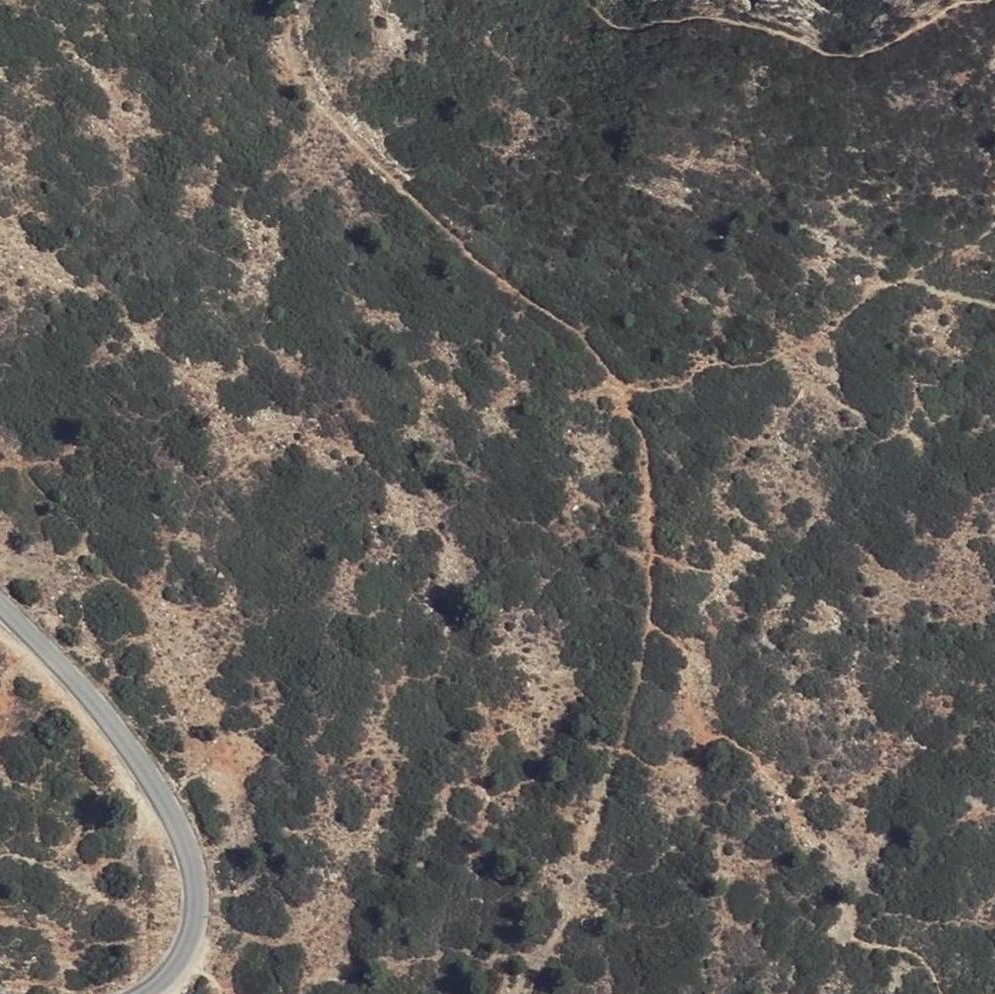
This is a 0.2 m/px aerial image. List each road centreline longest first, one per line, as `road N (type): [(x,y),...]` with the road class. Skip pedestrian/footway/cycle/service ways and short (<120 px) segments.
road 1 (tertiary): [(0,606),(112,725),(190,860),(193,930),(170,971),(143,993)]

